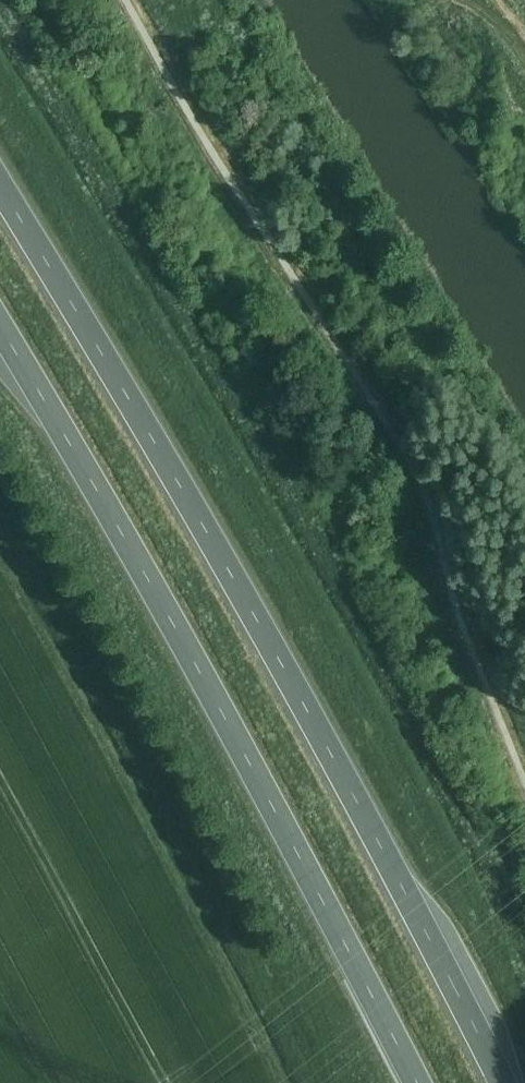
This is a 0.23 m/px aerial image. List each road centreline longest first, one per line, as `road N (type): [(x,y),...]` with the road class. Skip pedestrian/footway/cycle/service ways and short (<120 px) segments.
road 1 (trunk): [(501,1082),(316,727),(0,185)]
road 2 (trunk): [(0,325),(248,760),(418,1082)]

